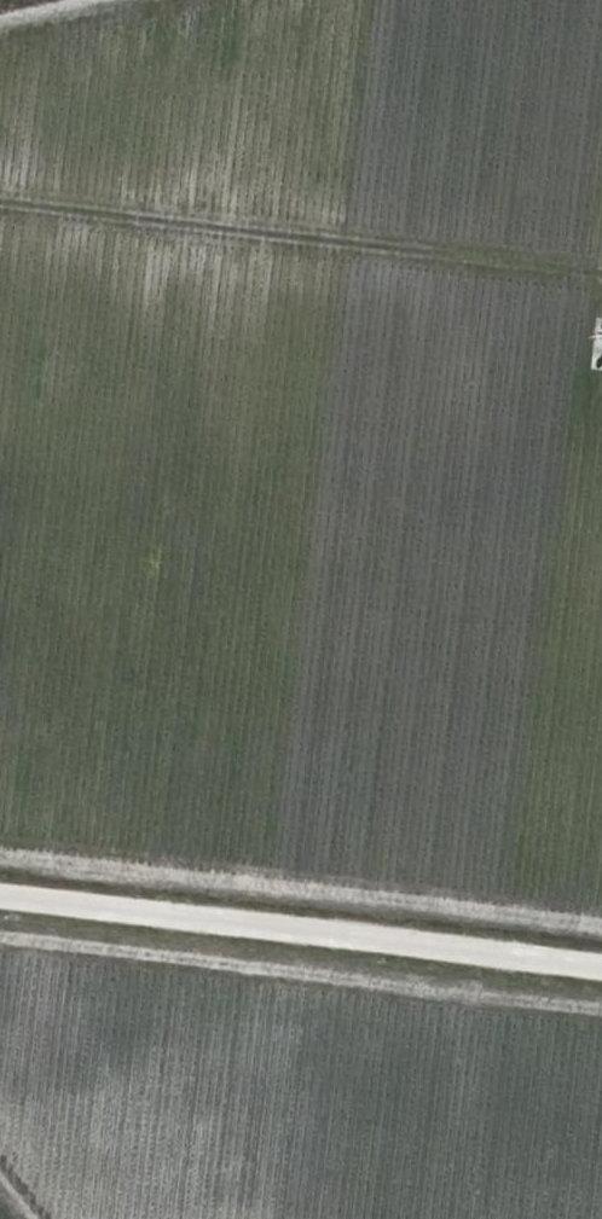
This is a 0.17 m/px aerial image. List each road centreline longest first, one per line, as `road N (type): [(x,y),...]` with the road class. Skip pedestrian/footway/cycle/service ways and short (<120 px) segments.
road 1 (track): [(601,273),(0,199)]
road 2 (track): [(0,892),(601,964)]

